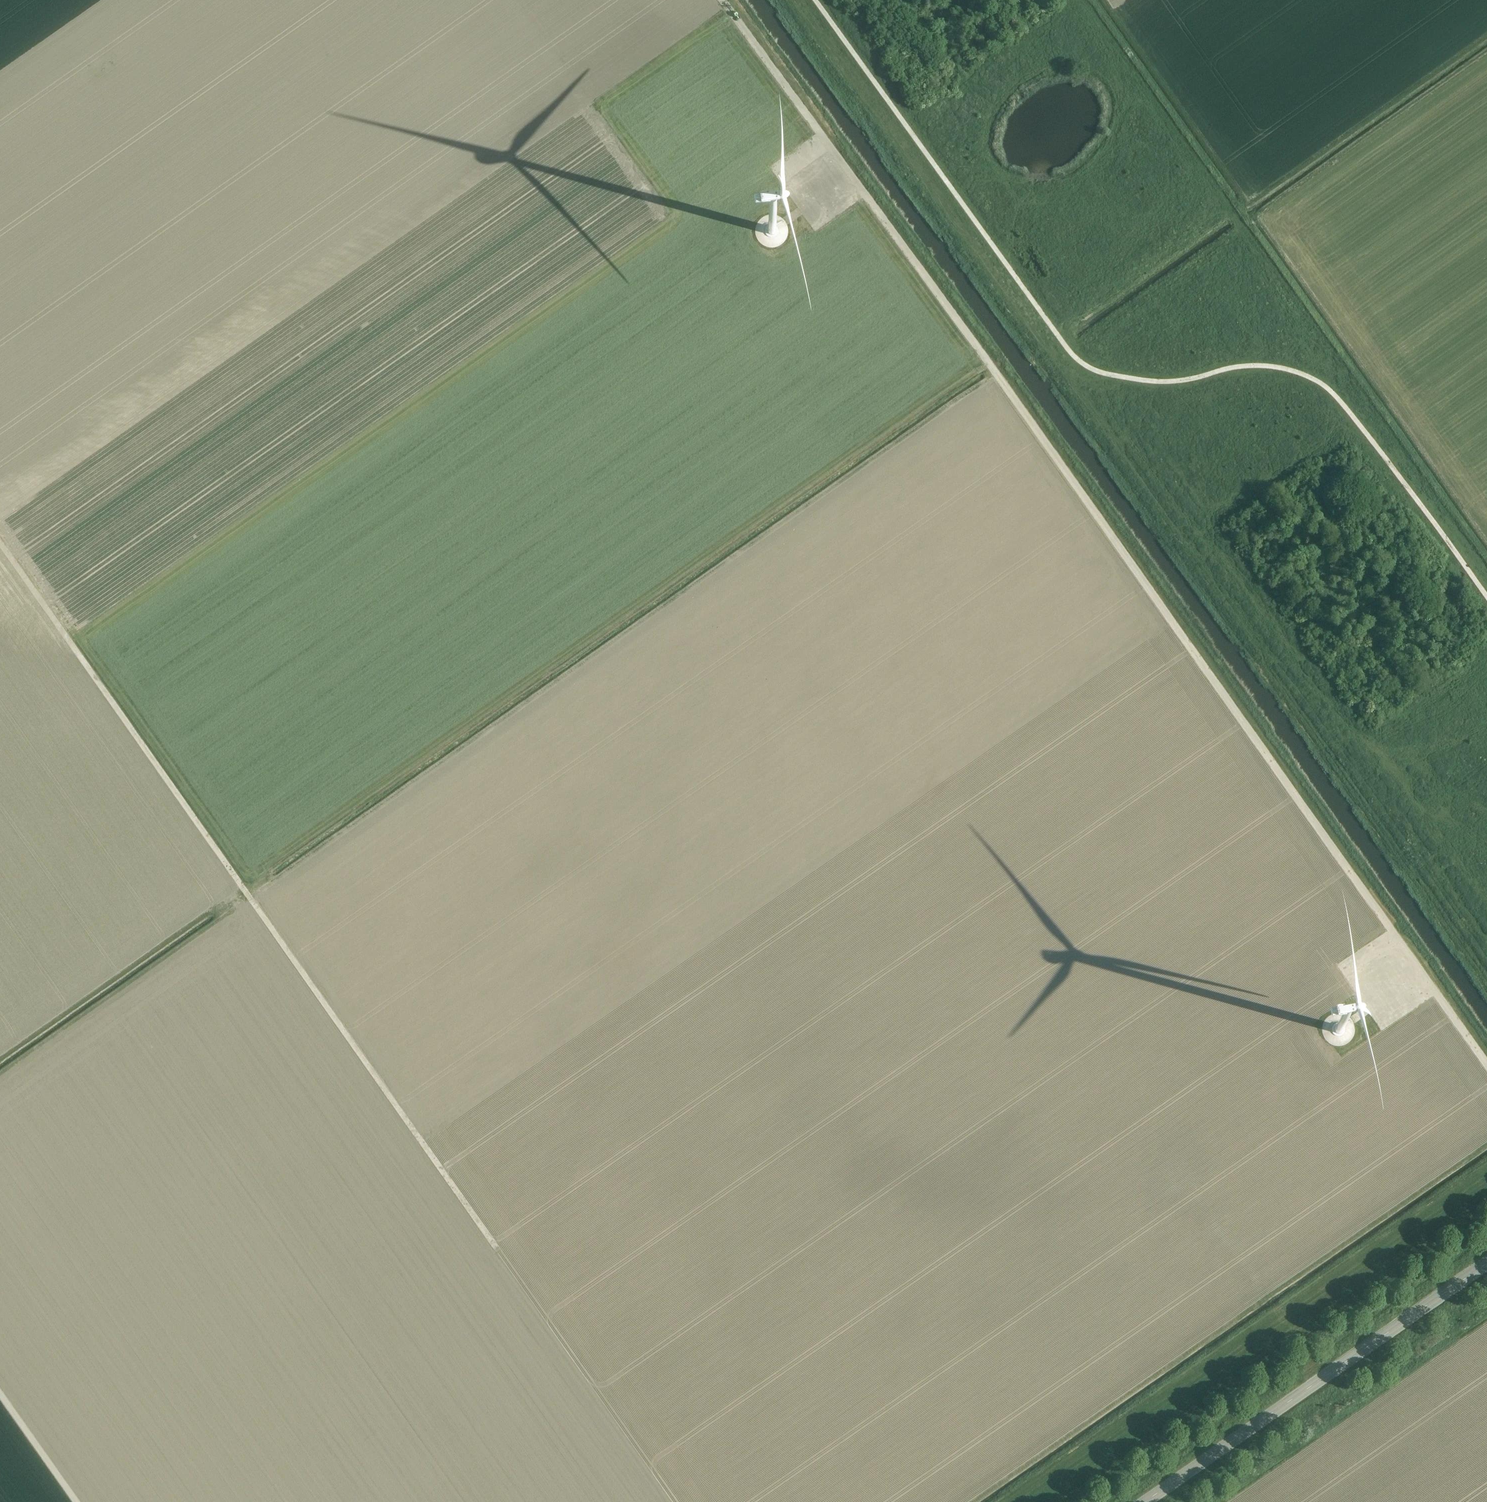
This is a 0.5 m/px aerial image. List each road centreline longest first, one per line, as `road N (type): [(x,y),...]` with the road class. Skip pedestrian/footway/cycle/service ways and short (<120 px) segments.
road 1 (track): [(0,541),(495,1245)]
road 2 (tertiary): [(1145,1501),(1486,1264)]

